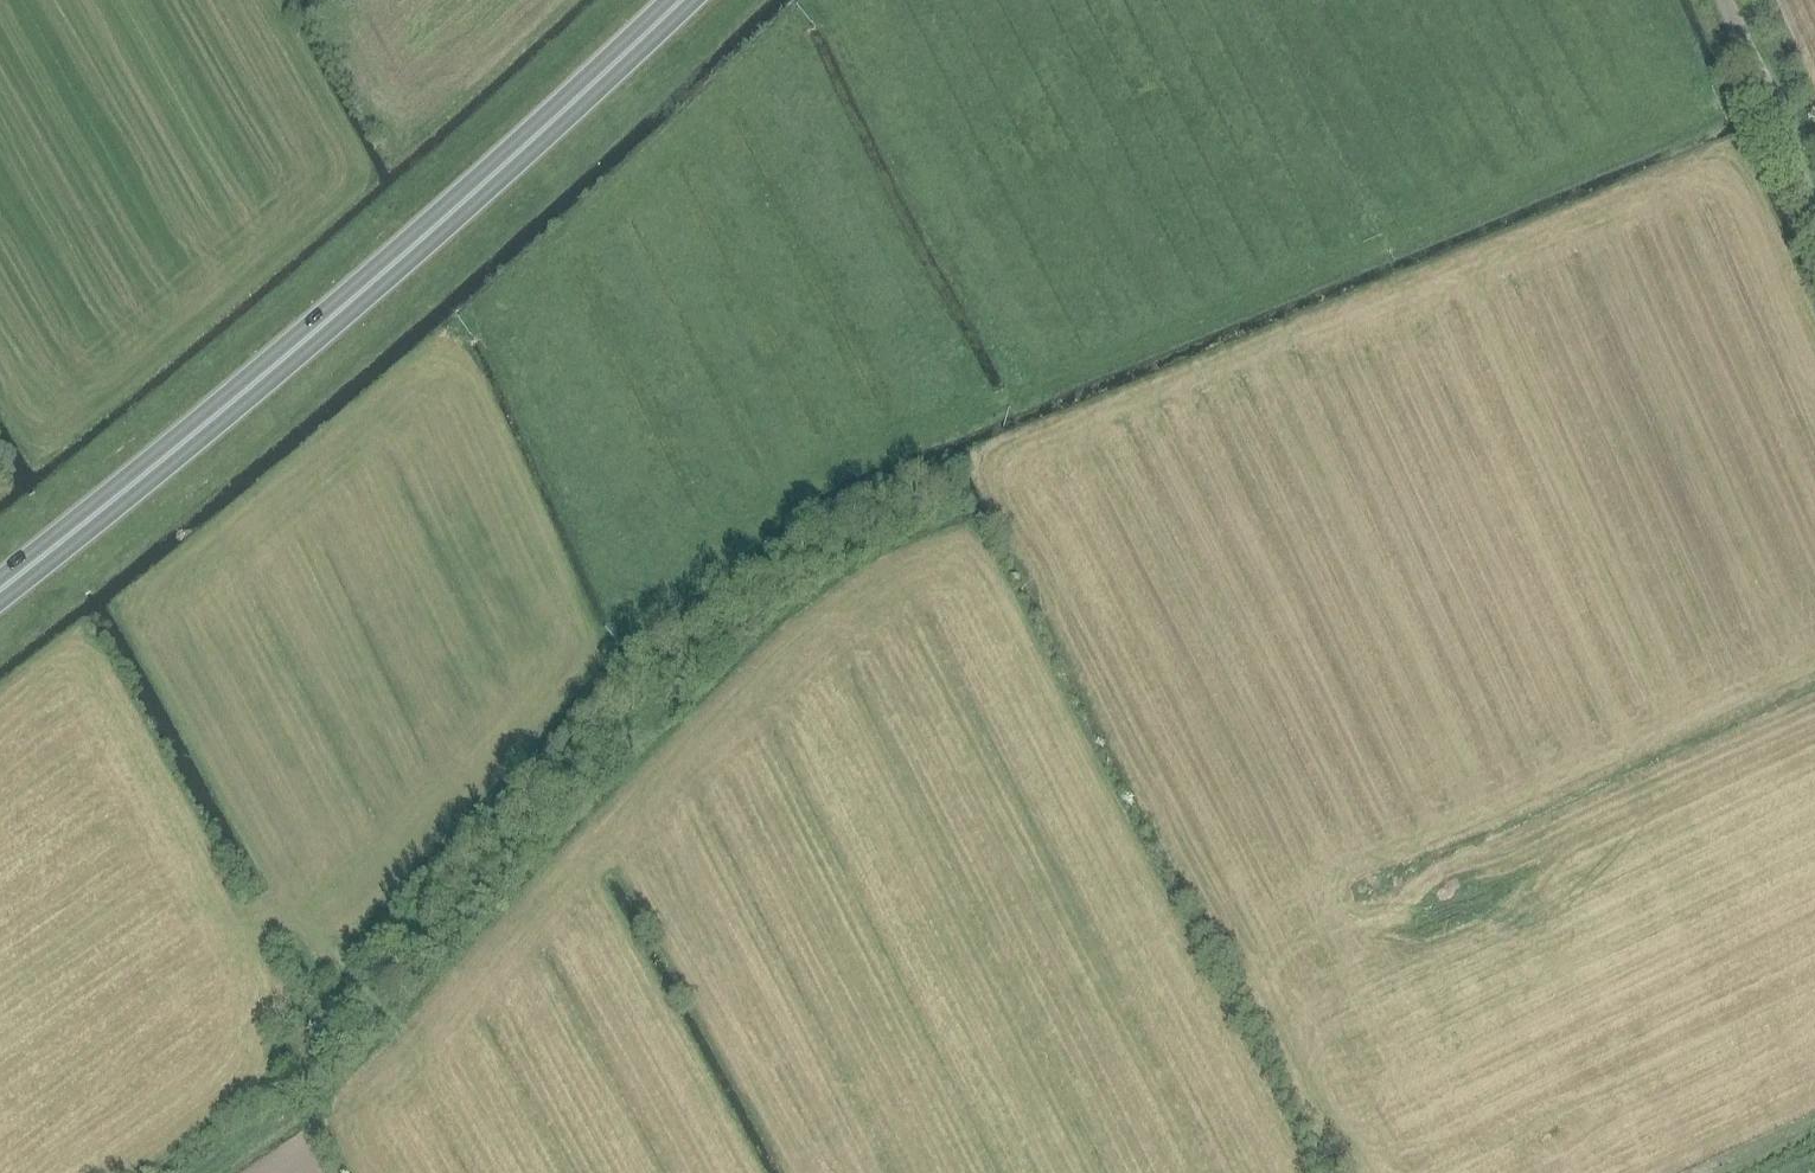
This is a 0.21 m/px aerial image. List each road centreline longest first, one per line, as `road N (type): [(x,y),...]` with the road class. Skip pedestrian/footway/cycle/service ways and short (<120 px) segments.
road 1 (trunk): [(0,589),(206,425),(681,0)]
road 2 (unclassified): [(1725,0),(1814,209)]

